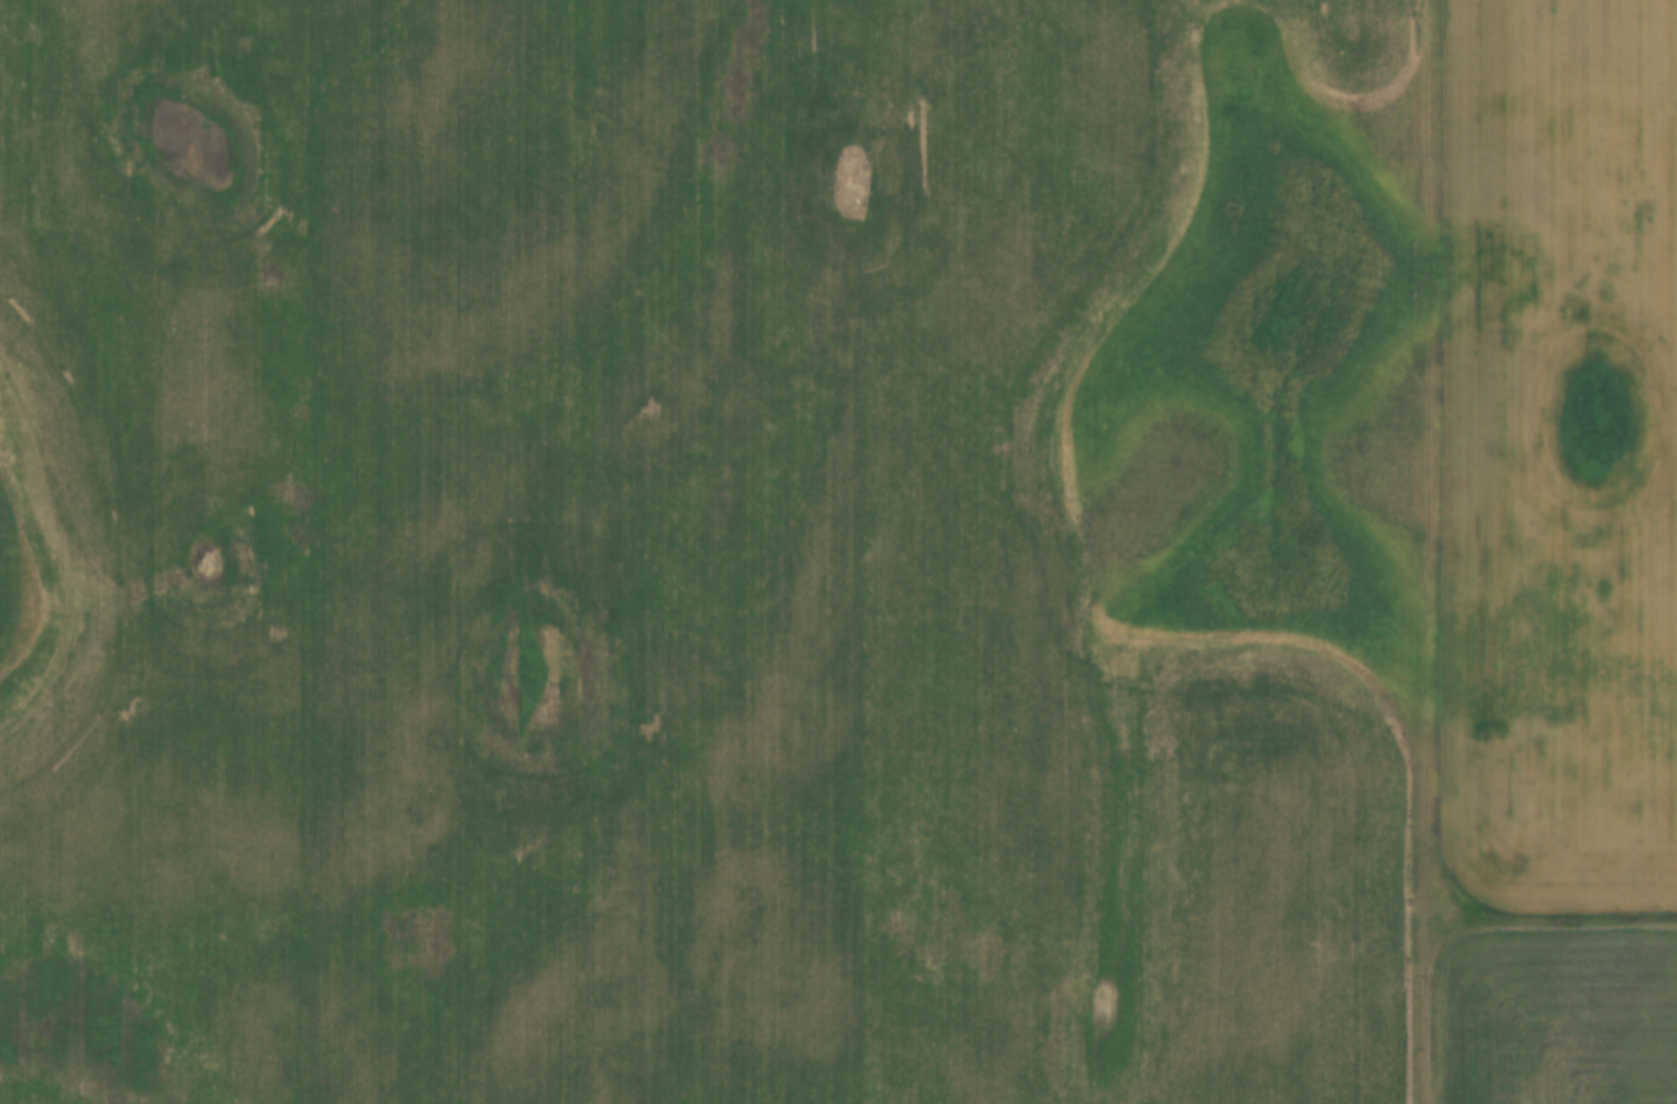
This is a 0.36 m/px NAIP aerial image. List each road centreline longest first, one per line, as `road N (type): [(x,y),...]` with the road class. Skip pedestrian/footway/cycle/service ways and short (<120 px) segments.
road 1 (track): [(1426,0),(1423,1103)]

